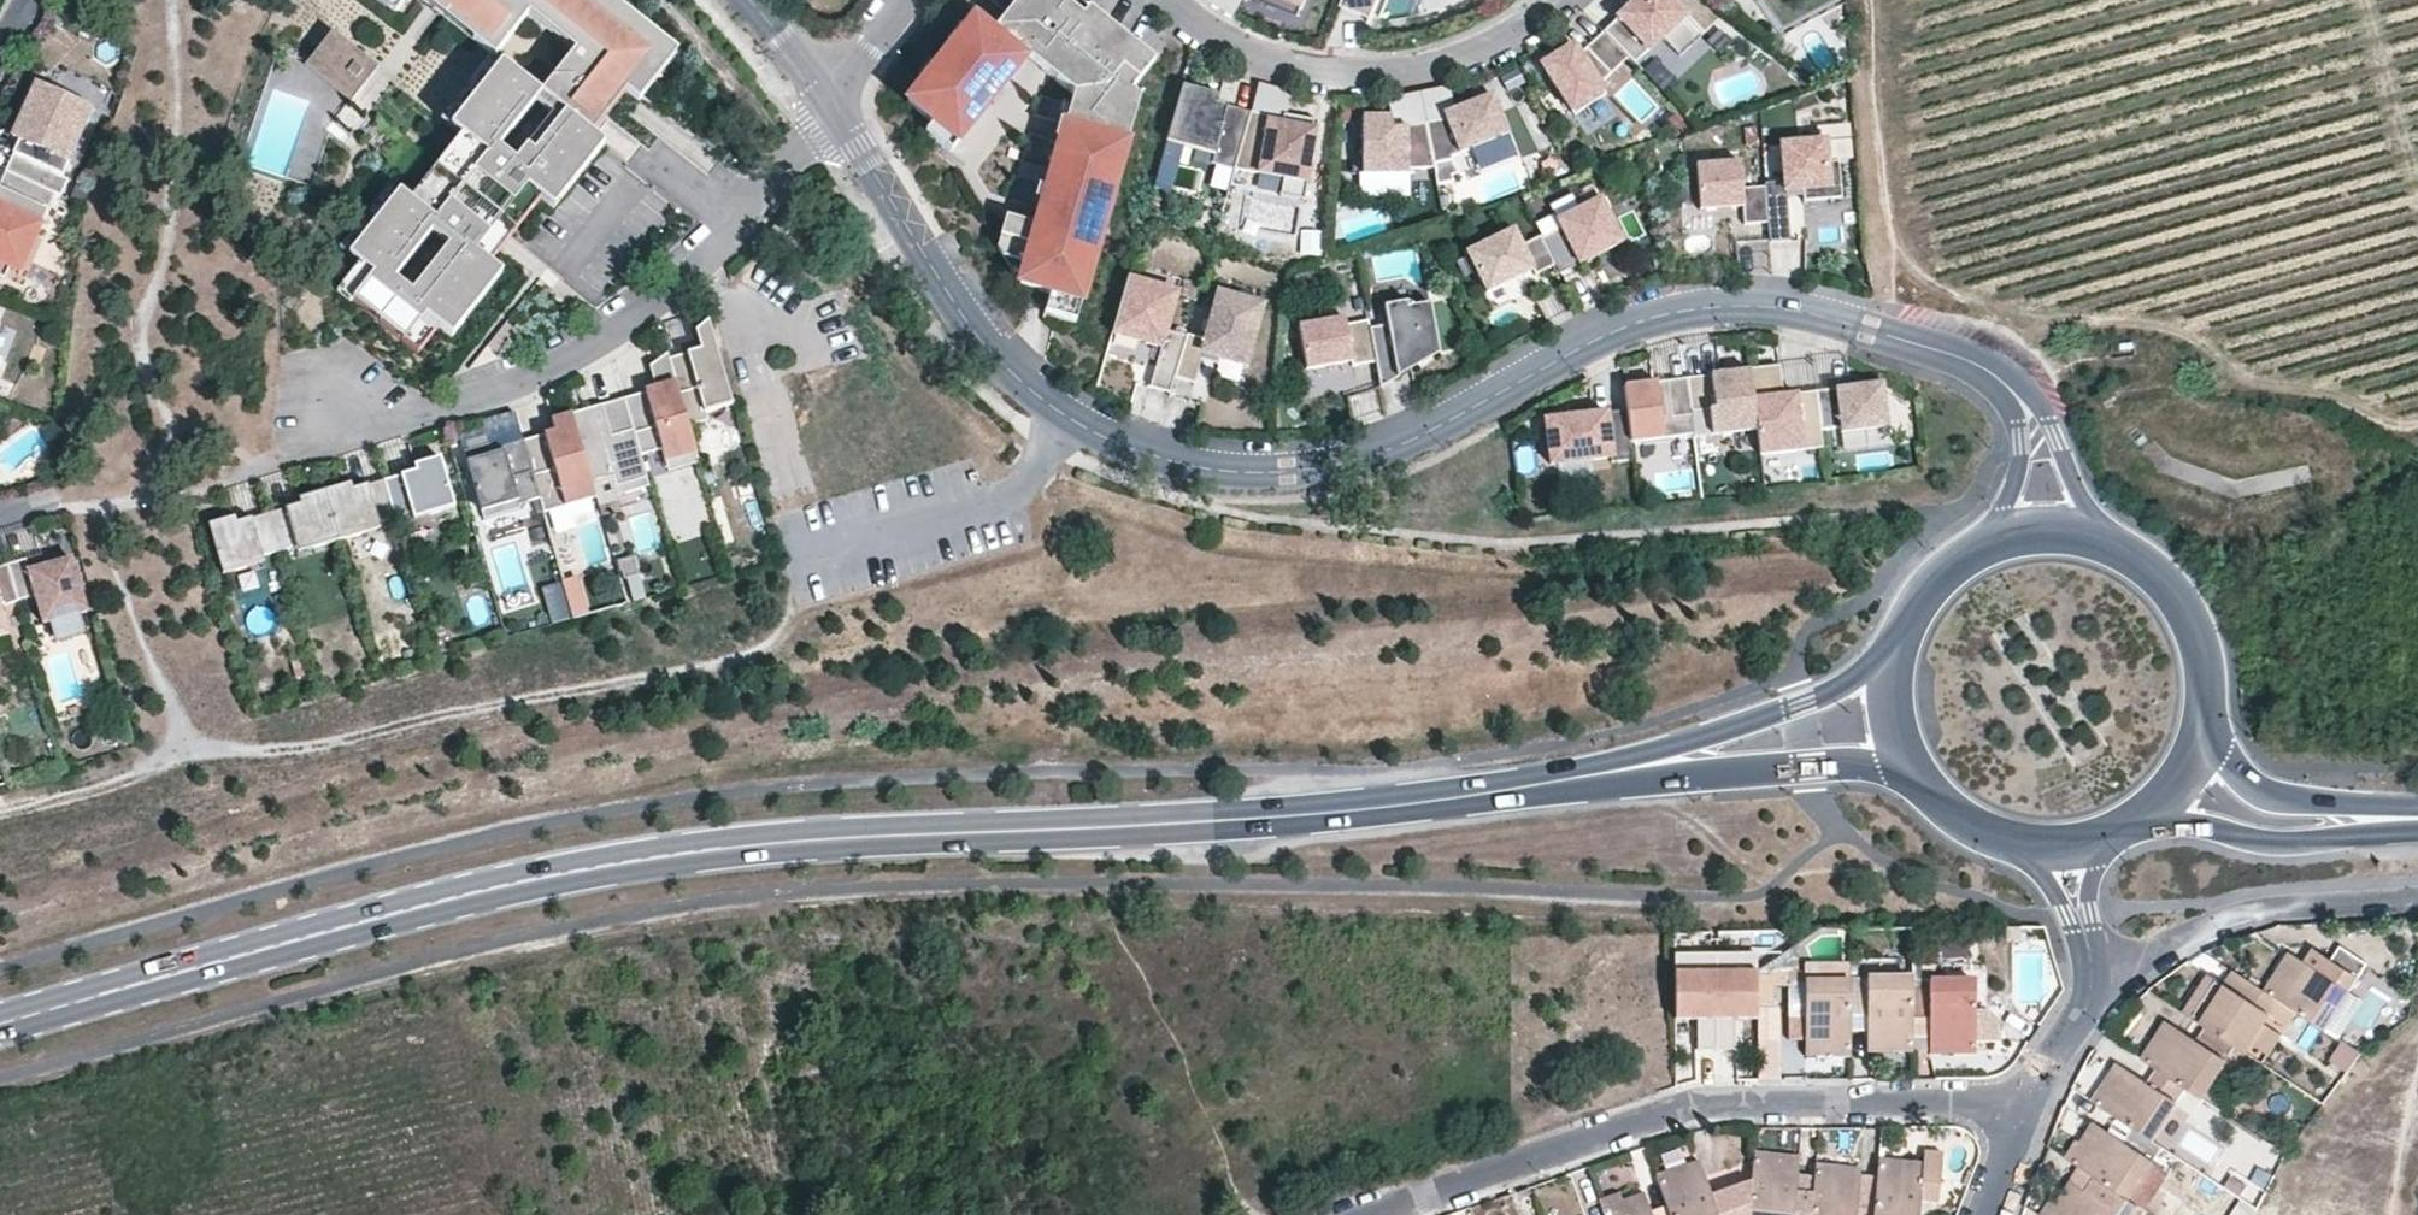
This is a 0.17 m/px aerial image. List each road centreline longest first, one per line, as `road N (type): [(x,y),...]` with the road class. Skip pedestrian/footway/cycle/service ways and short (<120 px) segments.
road 1 (residential): [(1977,372),(1821,315),(1774,307),(1684,310),(1596,339),(1410,440),(1356,460),(1240,473),(1191,466),(1079,425),(989,350),(831,97)]
road 2 (primary): [(688,856),(1245,831),(1836,770),(1870,772),(1918,794)]
road 3 (primary): [(1889,661),(1841,691),(1715,741),(1530,779),(1392,798),(947,827),(688,856)]
road 4 (primary): [(0,1024),(434,900),(688,856)]
road 5 (residential): [(2034,1101),(1701,1104),(1380,1214)]
road 6 (residential): [(831,97),(725,241),(619,330),(477,398),(408,414),(333,398)]
road 7 (residential): [(1171,0),(1274,59),(1355,72),(1461,54),(1503,36),(1550,0)]
road 8 (residential): [(2417,900),(2228,922),(2124,972),(2087,1006)]
road 9 (primary): [(2134,831),(2171,824),(2276,847),(2417,850)]
road 10 (residential): [(2125,556),(2073,491),(2041,414),(1977,372)]
road 11 (primary): [(2417,809),(2272,800),(2251,790),(2202,737)]
road 12 (residential): [(1977,372),(2003,391),(2019,424),(2021,462),(1996,530),(1970,554)]
road 13 (primary): [(2202,737),(2207,685),(2194,634),(2166,589),(2125,556)]
road 14 (residential): [(2006,852),(2042,875),(2066,914),(2089,984)]
road 15 (primary): [(2125,556),(2075,538),(2021,538),(1970,554)]
road 16 (primary): [(1889,661),(1889,731),(1918,794)]
road 17 (residential): [(2089,984),(2088,872),(2098,848)]
road 18 (primary): [(1970,554),(1933,582),(1905,618),(1889,661)]
road 19 (residential): [(831,97),(748,0)]
road 20 (residential): [(904,0),(831,97)]
road 21 (residential): [(2034,1101),(1990,1214)]

